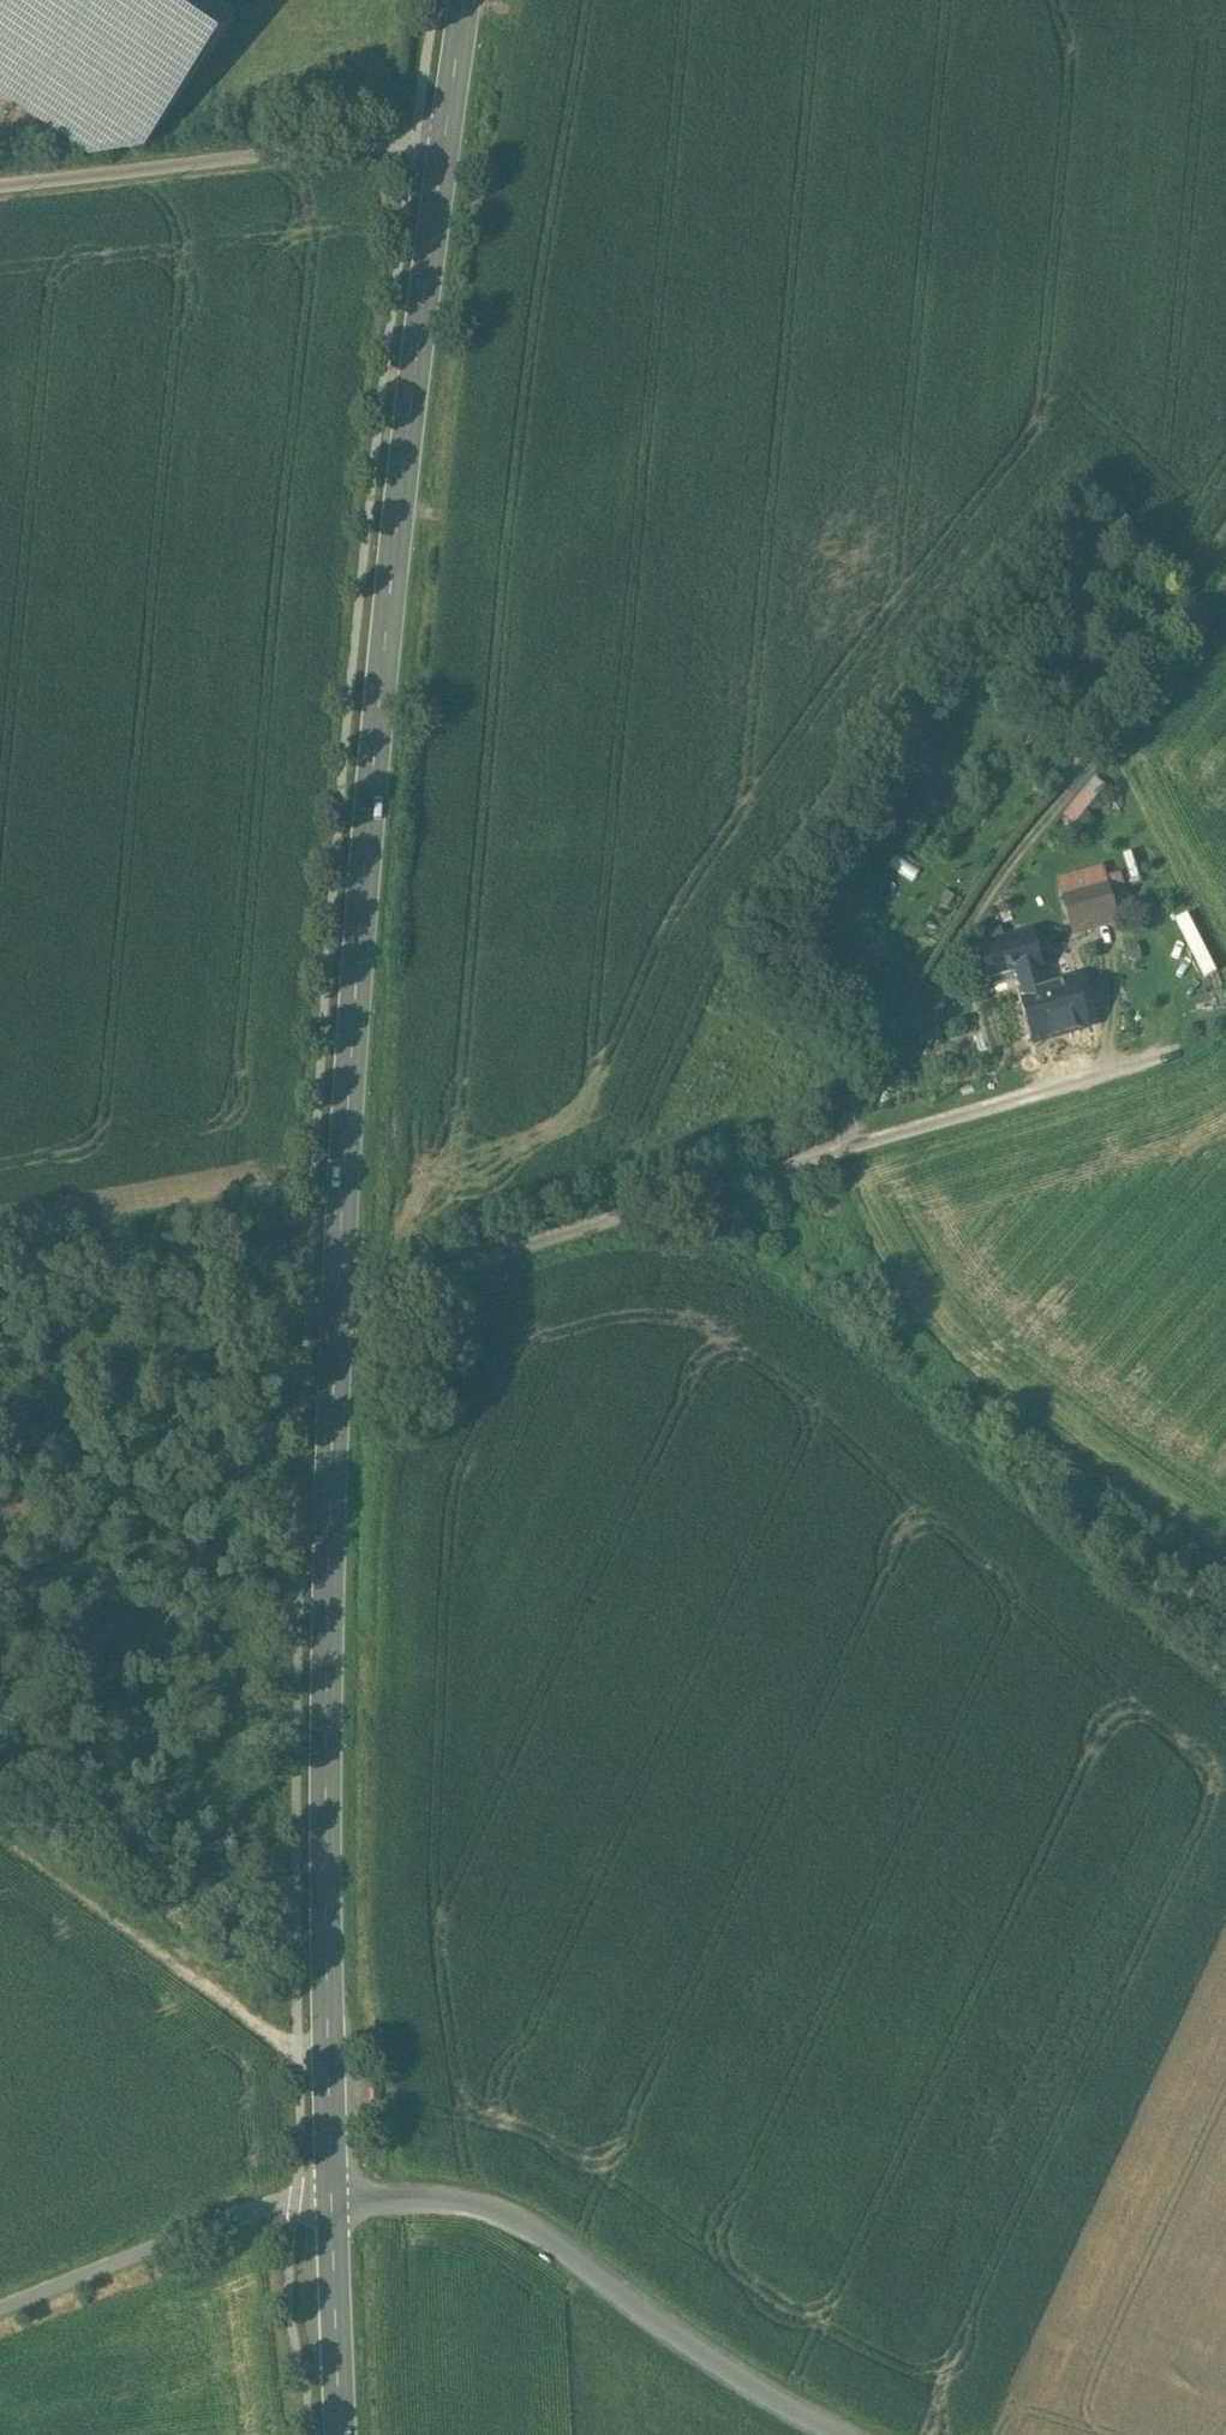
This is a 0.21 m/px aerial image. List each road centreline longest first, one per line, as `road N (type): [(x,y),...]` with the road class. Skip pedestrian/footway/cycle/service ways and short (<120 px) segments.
road 1 (secondary): [(332,2198),(329,1579),(348,1110),(377,721),(446,132)]
road 2 (track): [(842,1147),(1004,871),(1225,603)]
road 3 (tertiary): [(332,2198),(458,2200),(511,2216),(681,2341),(839,2434)]
road 4 (unclassified): [(446,132),(0,187)]
road 5 (track): [(327,2056),(268,2035),(0,1833)]
road 6 (unclassified): [(0,2308),(237,2214),(332,2198)]
road 7 (secondary): [(340,2434),(332,2198)]
road 8 (secondary): [(446,132),(465,0)]

